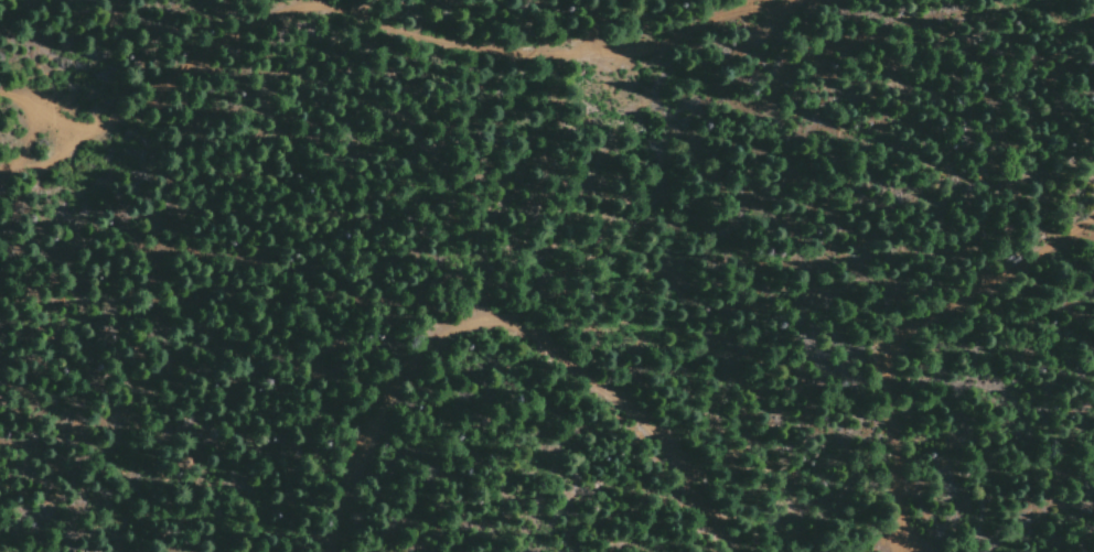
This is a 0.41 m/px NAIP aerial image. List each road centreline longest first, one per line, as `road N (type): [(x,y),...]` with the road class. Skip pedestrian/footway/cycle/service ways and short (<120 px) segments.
road 1 (track): [(331,551),(363,461),(416,366),(449,328),(479,322),(545,345),(665,441),(733,551)]
road 2 (track): [(242,30),(286,11),(323,8),(502,61),(575,64),(818,0)]
road 3 (track): [(904,551),(892,362),(900,342),(1093,225)]

